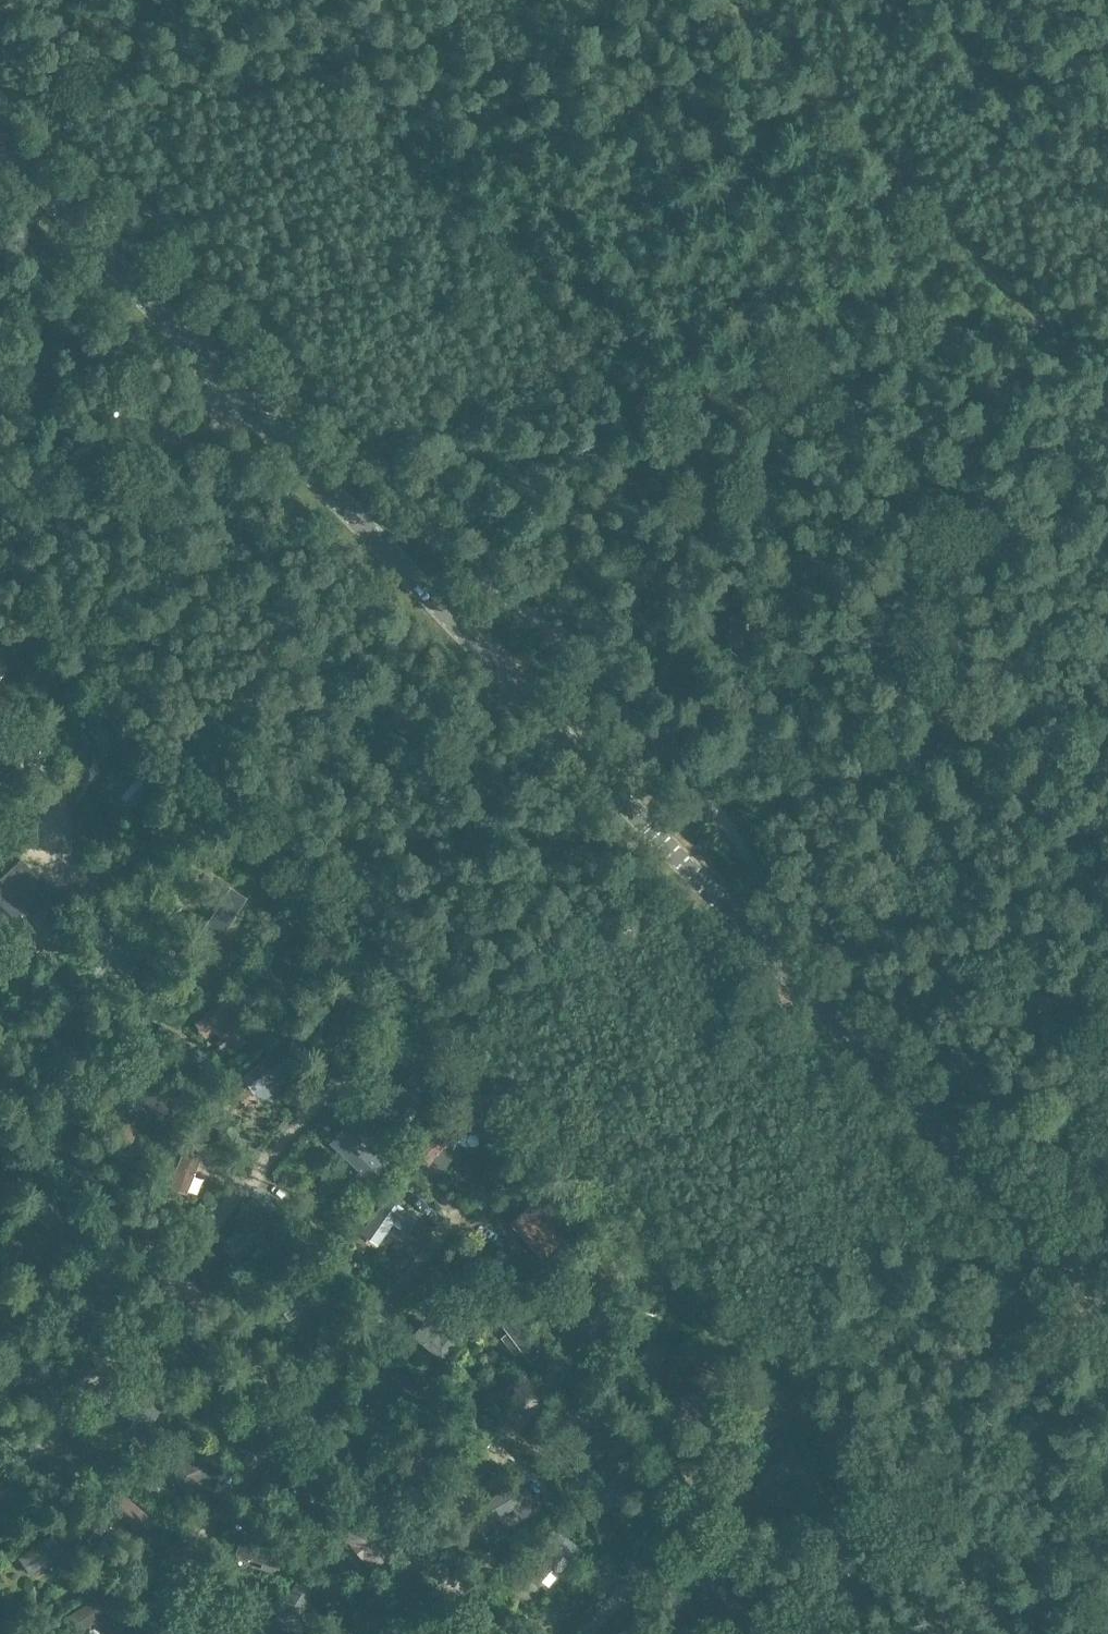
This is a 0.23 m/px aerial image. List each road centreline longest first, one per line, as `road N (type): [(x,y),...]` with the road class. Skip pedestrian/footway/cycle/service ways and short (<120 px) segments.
road 1 (tertiary): [(1107,1297),(0,133)]
road 2 (track): [(820,1633),(923,1520),(0,555)]
road 3 (track): [(737,0),(1107,385)]
road 4 (track): [(1033,1633),(923,1520)]

